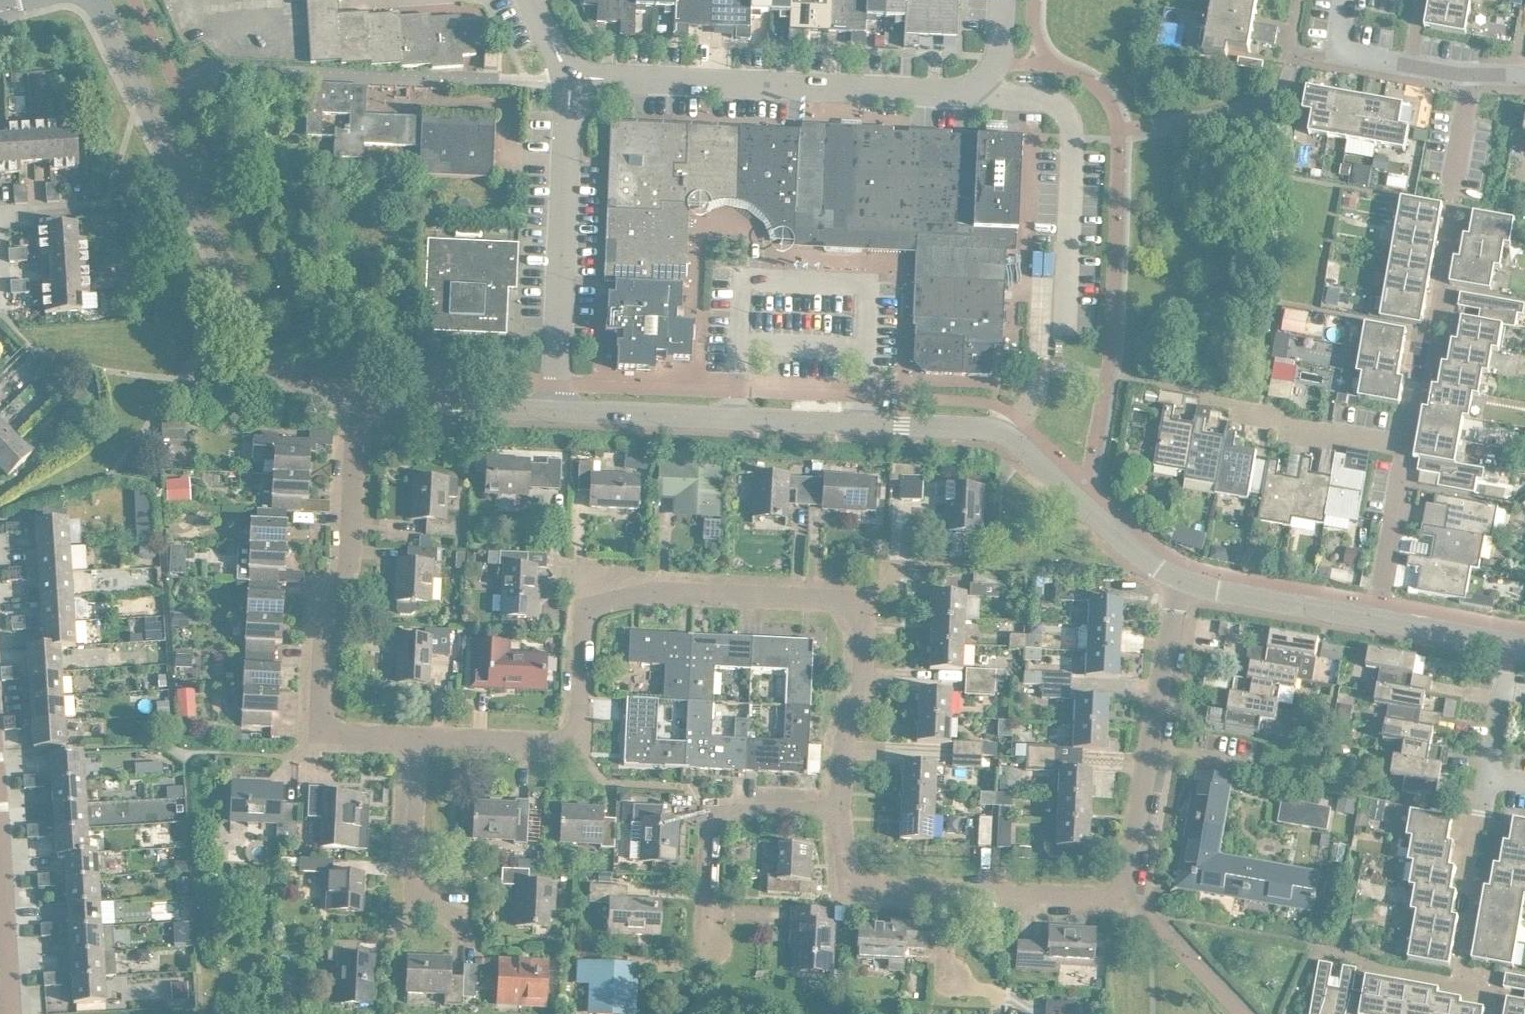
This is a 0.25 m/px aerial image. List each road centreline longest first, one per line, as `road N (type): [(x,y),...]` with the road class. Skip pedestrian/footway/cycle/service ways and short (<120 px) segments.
road 1 (residential): [(844,749),(856,605),(826,595),(663,586),(590,602),(586,710),(573,726),(550,734),(415,731)]
road 2 (residential): [(948,890),(1110,889),(1130,881),(1187,571)]
road 3 (residential): [(1005,0),(1003,60),(982,80),(951,90),(575,76)]
road 4 (tertiary): [(105,0),(233,275),(273,341),(311,383),(360,397)]
road 5 (tertiary): [(555,407),(942,419),(1017,433)]
road 6 (residential): [(415,731),(343,729),(323,711),(329,606),(355,551),(360,397)]
road 7 (residential): [(1233,408),(1406,436),(1380,616)]
road 8 (residential): [(555,407),(575,76)]
road 9 (residential): [(575,76),(293,67)]
road 10 (residential): [(712,933),(713,820),(727,805),(840,808)]
road 11 (residential): [(1524,71),(1474,71),(1339,50),(1347,0)]
road 12 (residential): [(20,1013),(0,793)]
road 13 (tertiary): [(1187,571),(1138,542),(1017,433)]
road 14 (residential): [(1466,977),(1494,774)]
road 15 (residential): [(456,905),(413,882),(415,731)]
road 16 (tertiary): [(1380,616),(1187,571)]
road 17 (tertiary): [(360,397),(555,407)]
road 18 (residential): [(840,808),(854,873),(898,888),(948,890)]
road 19 (tertiary): [(1516,639),(1380,616)]
road 20 (residential): [(1494,774),(1516,639)]

